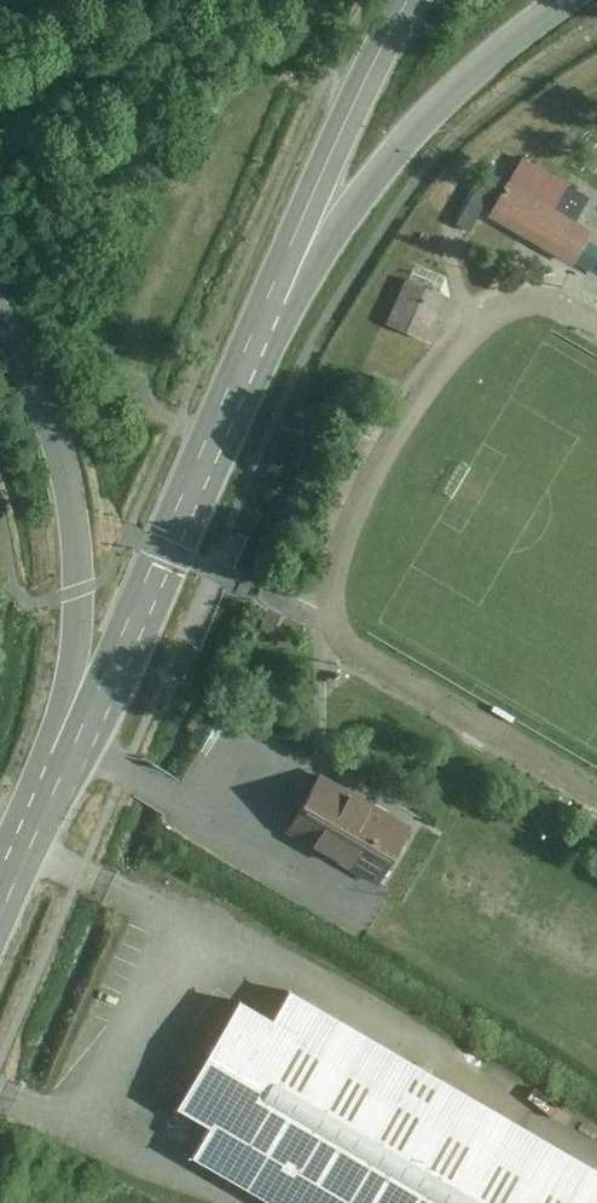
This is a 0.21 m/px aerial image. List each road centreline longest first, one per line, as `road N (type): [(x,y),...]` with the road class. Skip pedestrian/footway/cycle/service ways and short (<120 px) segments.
road 1 (secondary): [(205,449),(398,149),(475,73),(571,0)]
road 2 (track): [(367,82),(288,70),(240,102),(135,322),(131,362),(143,391),(205,449)]
road 3 (tertiary): [(410,0),(205,449)]
road 4 (secondary): [(0,321),(47,412),(79,531),(65,777)]
road 5 (tertiary): [(65,777),(205,449)]
road 6 (tertiary): [(0,923),(65,777)]

